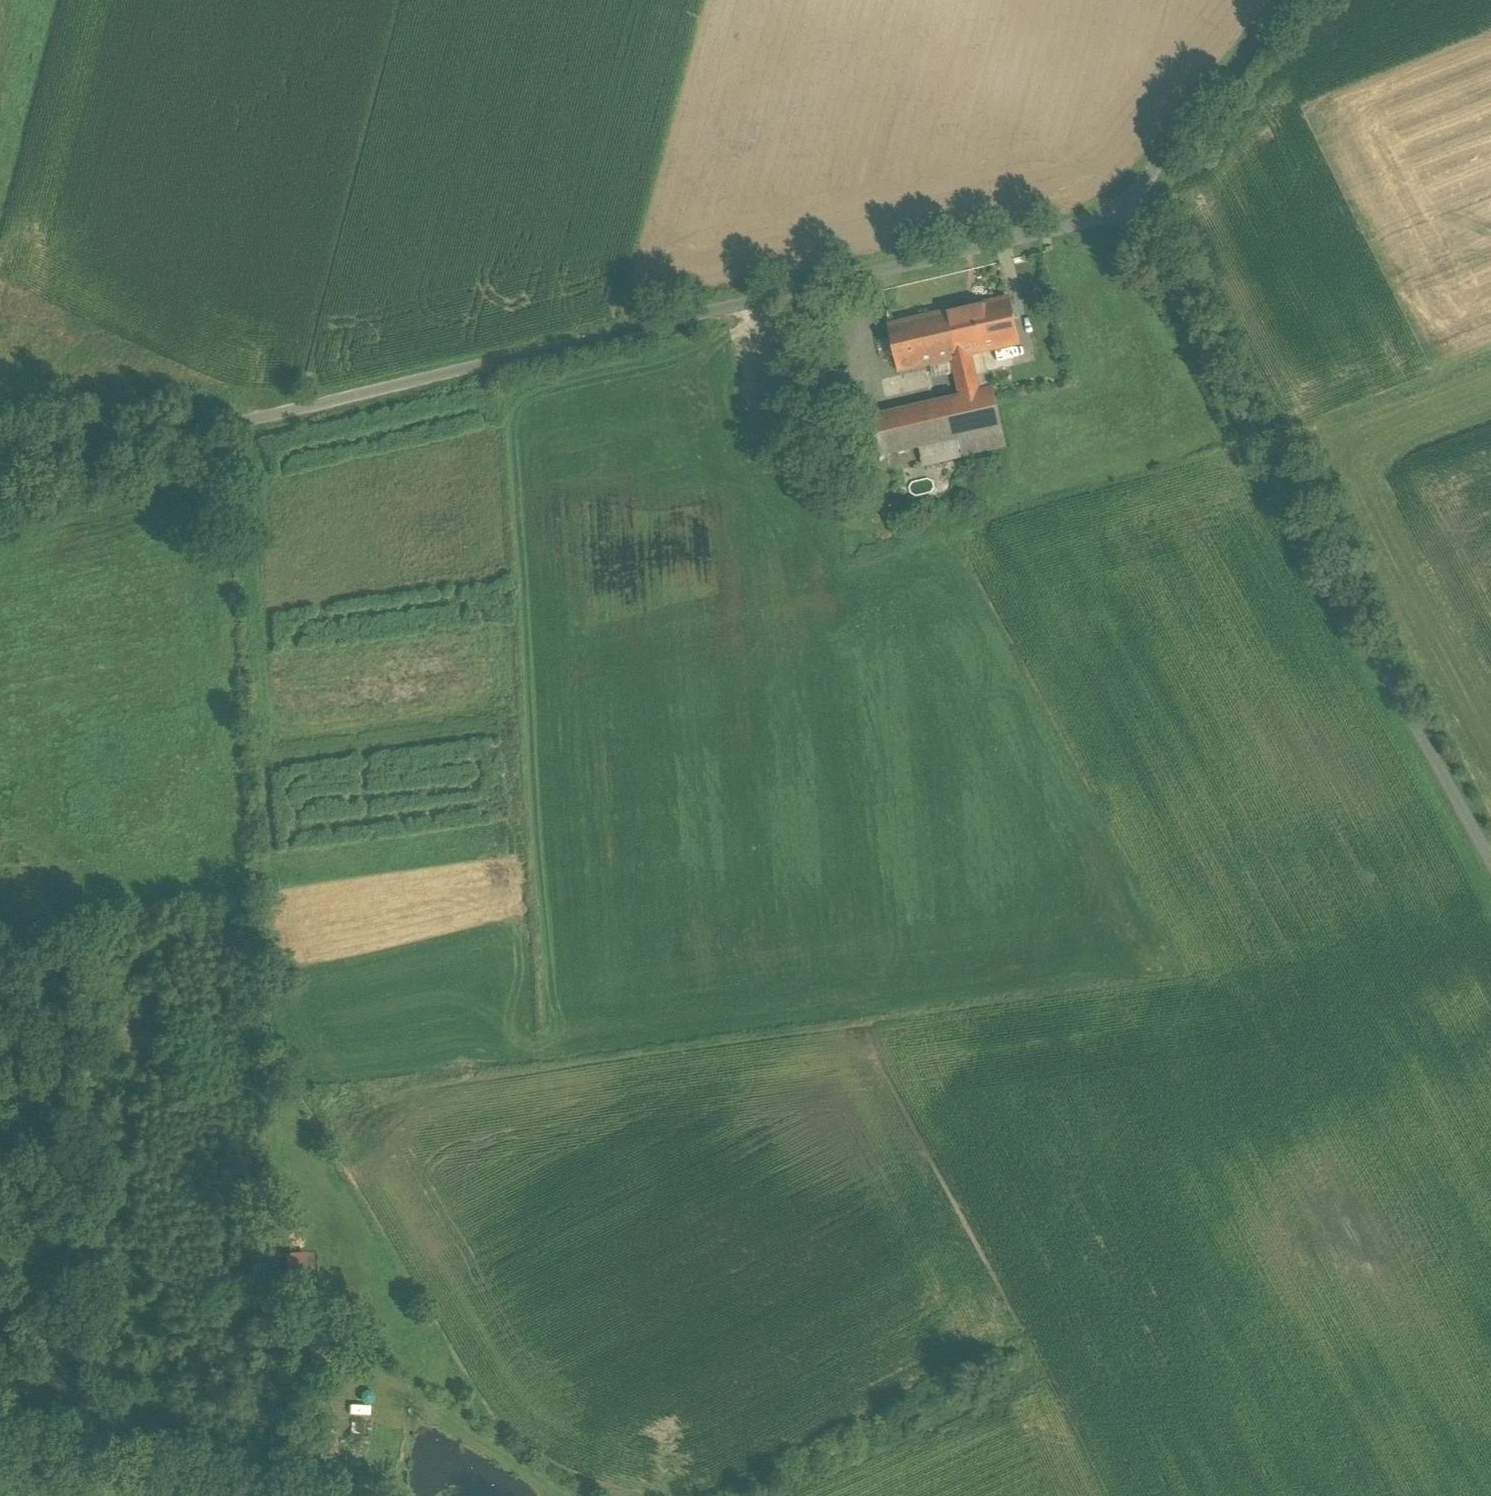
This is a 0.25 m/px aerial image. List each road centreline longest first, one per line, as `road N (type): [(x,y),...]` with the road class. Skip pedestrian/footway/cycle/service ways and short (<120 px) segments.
road 1 (unclassified): [(1127,200),(1046,232),(0,478)]
road 2 (unclassified): [(1490,846),(1127,200)]
road 3 (unclassified): [(1127,200),(1297,0)]

